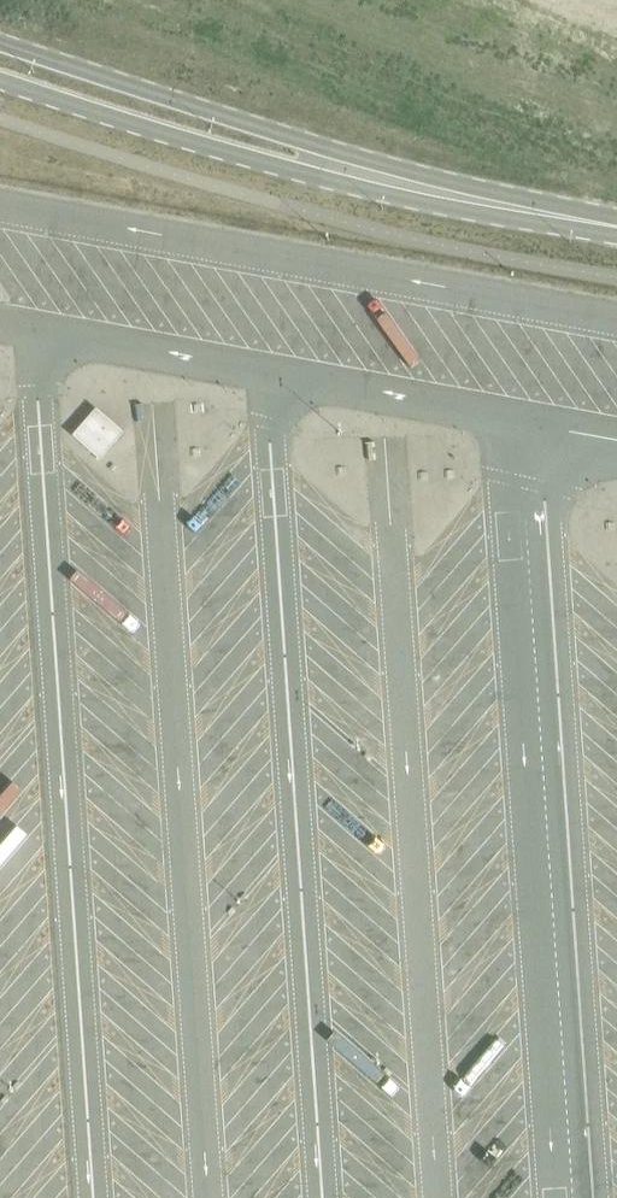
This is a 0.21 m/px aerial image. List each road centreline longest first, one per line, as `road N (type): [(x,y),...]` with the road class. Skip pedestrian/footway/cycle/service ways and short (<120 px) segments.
road 1 (unclassified): [(616,237),(0,41)]
road 2 (unclassified): [(0,83),(290,171),(616,250)]

